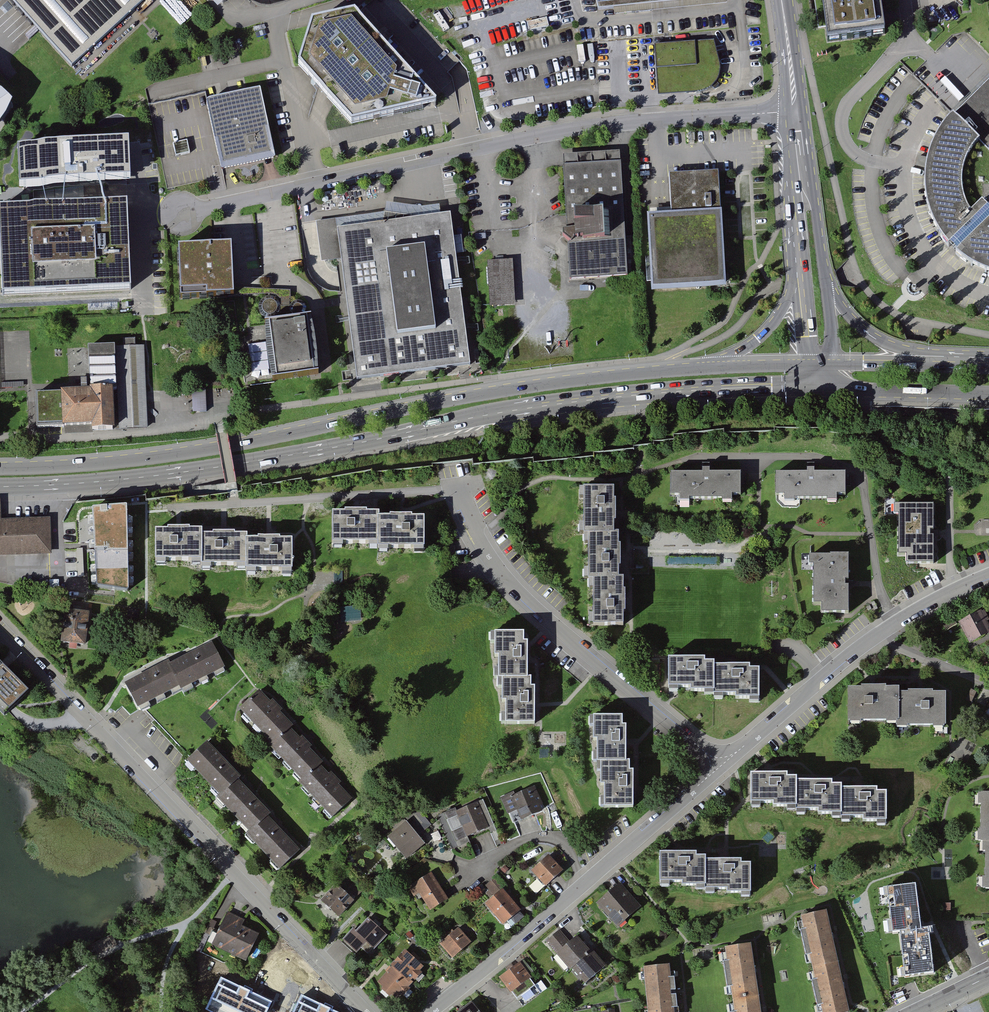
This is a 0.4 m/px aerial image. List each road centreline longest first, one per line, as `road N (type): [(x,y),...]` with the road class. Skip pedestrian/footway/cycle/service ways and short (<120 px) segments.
road 1 (primary): [(0,488),(184,473),(557,405),(800,387)]
road 2 (primary): [(714,367),(549,384),(105,466),(0,469)]
road 3 (residential): [(796,112),(600,125),(181,214)]
road 4 (residential): [(365,1011),(0,628)]
road 5 (residential): [(717,763),(509,584),(458,489)]
road 6 (residential): [(882,633),(717,763)]
road 7 (residential): [(585,884),(430,1011)]
road 8 (residential): [(717,763),(585,884)]
road 9 (residential): [(455,861),(478,868),(522,840),(554,839),(585,884)]
road 10 (secondary): [(825,271),(796,112)]
road 11 (secondary): [(944,367),(860,326),(835,299),(825,271)]
road 12 (secondary): [(796,112),(798,265)]
road 13 (secondary): [(798,265),(770,329),(714,367)]
road 14 (primary): [(851,390),(988,393)]
road 15 (primary): [(944,367),(820,365)]
road 16 (residential): [(988,576),(882,633)]
road 17 (residential): [(988,686),(896,647),(882,633)]

